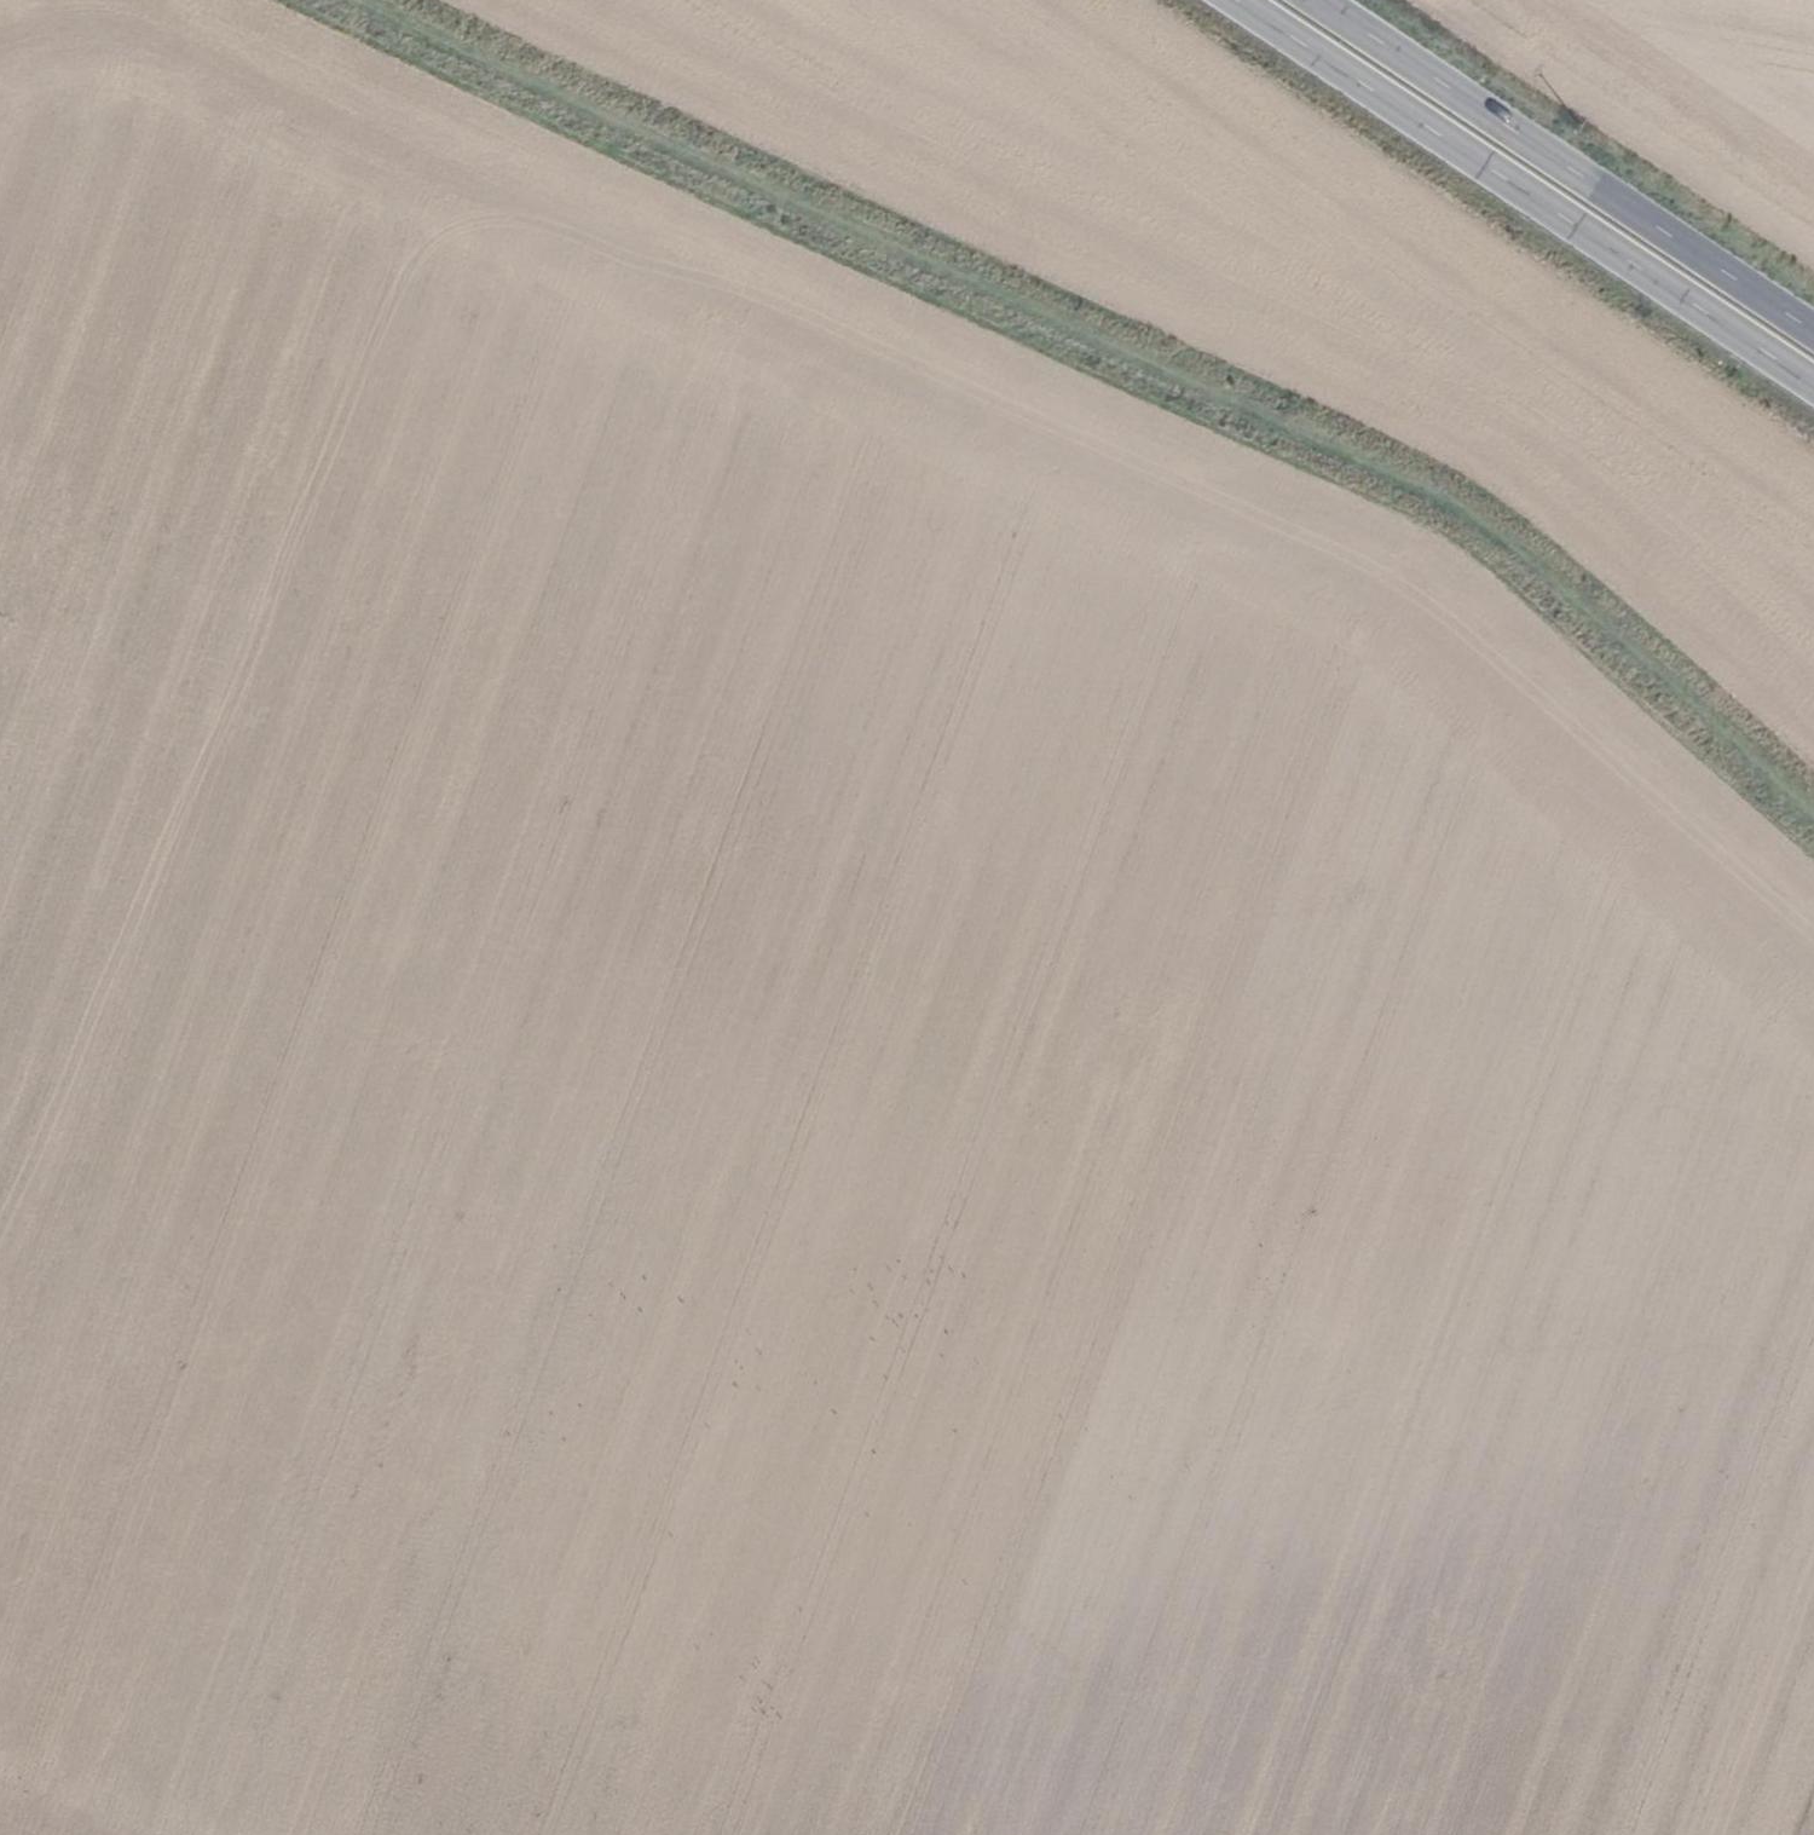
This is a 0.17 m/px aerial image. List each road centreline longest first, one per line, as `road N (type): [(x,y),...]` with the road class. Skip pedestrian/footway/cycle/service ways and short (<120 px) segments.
road 1 (track): [(334,0),(1484,521),(1813,814)]
road 2 (primary): [(1232,0),(1813,389)]
road 3 (primary): [(1813,329),(1314,0)]

